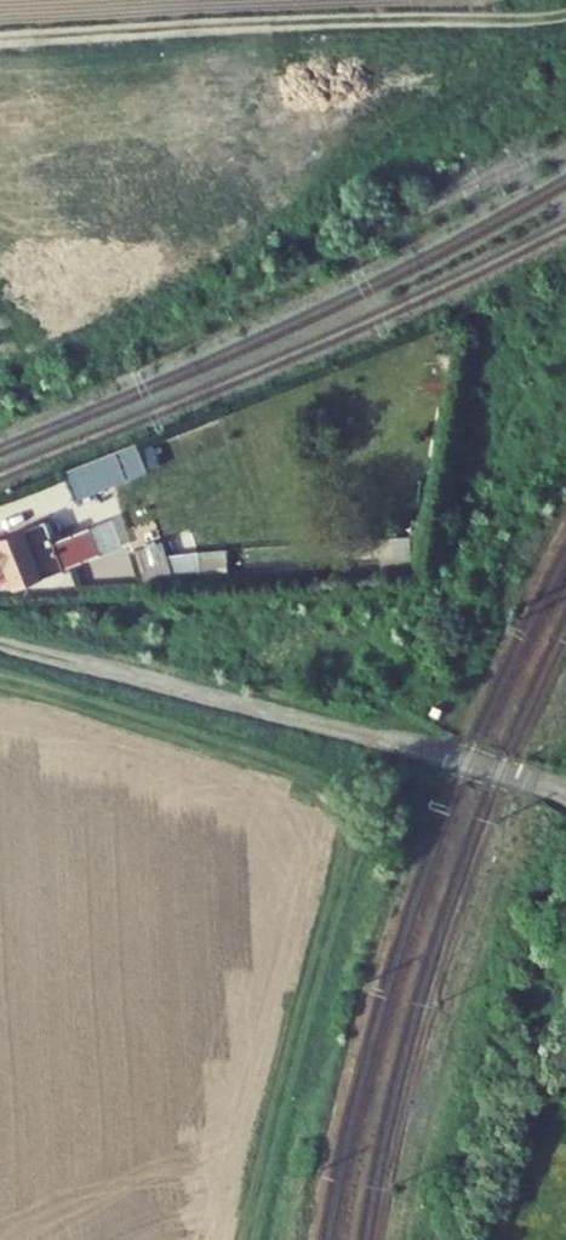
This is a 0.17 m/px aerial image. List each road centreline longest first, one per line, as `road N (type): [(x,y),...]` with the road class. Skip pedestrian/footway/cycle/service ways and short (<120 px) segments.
road 1 (track): [(0,680),(290,774),(332,797),(341,814),(321,966),(249,1239)]
road 2 (track): [(0,38),(565,17)]

